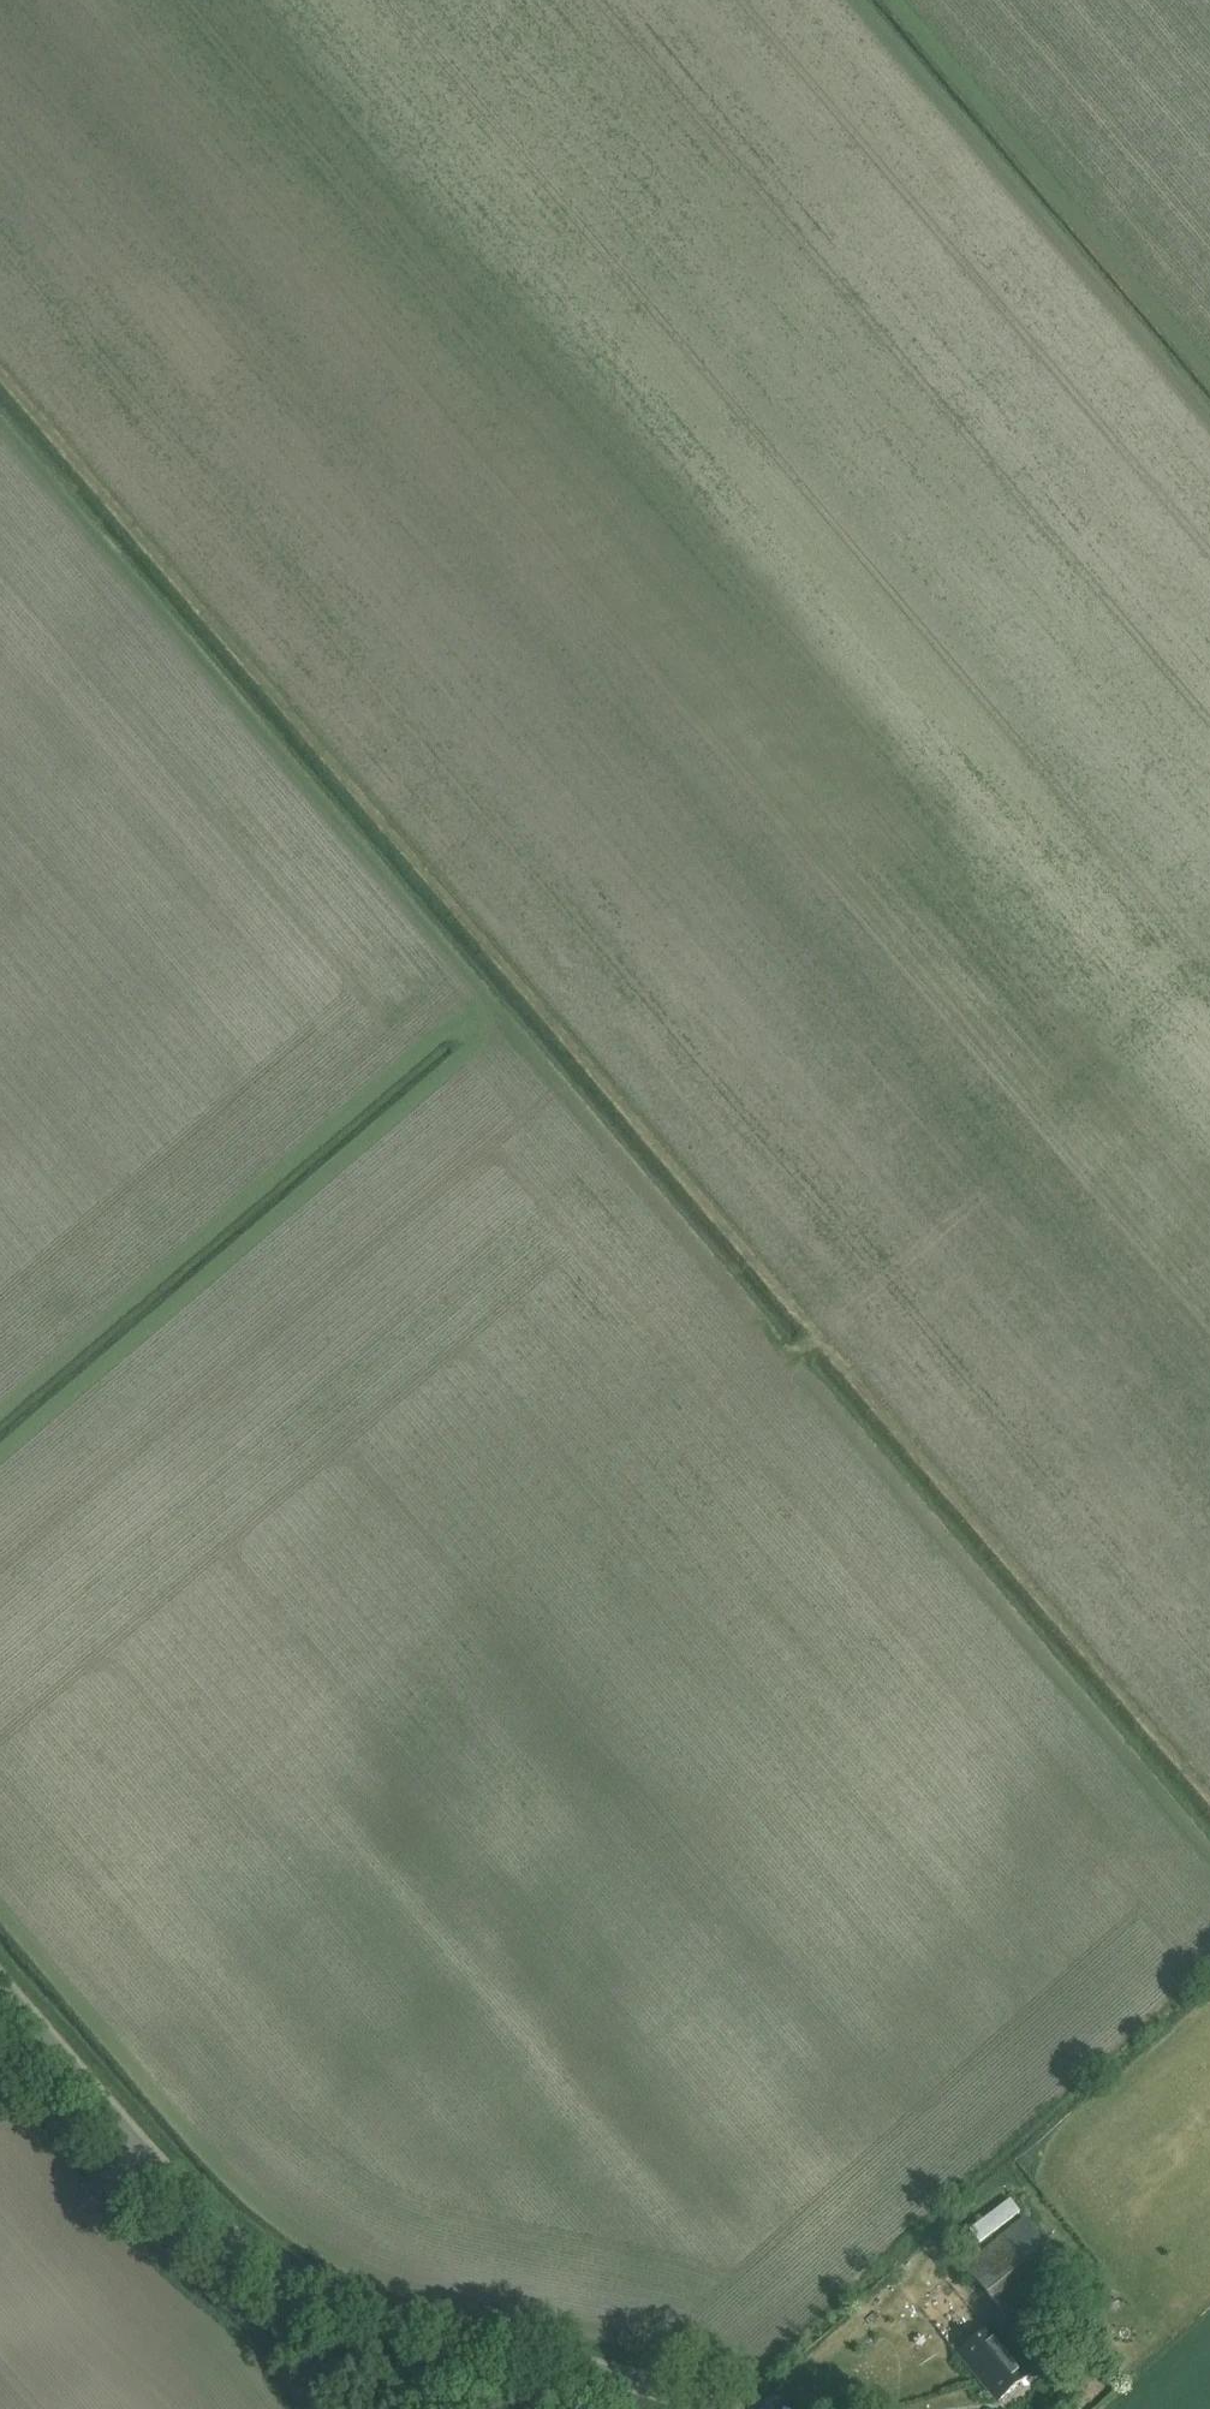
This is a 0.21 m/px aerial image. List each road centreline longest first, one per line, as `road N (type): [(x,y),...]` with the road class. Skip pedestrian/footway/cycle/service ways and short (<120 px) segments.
road 1 (unclassified): [(725,2408),(644,2380),(386,2320),(298,2284),(232,2237),(0,1969)]

